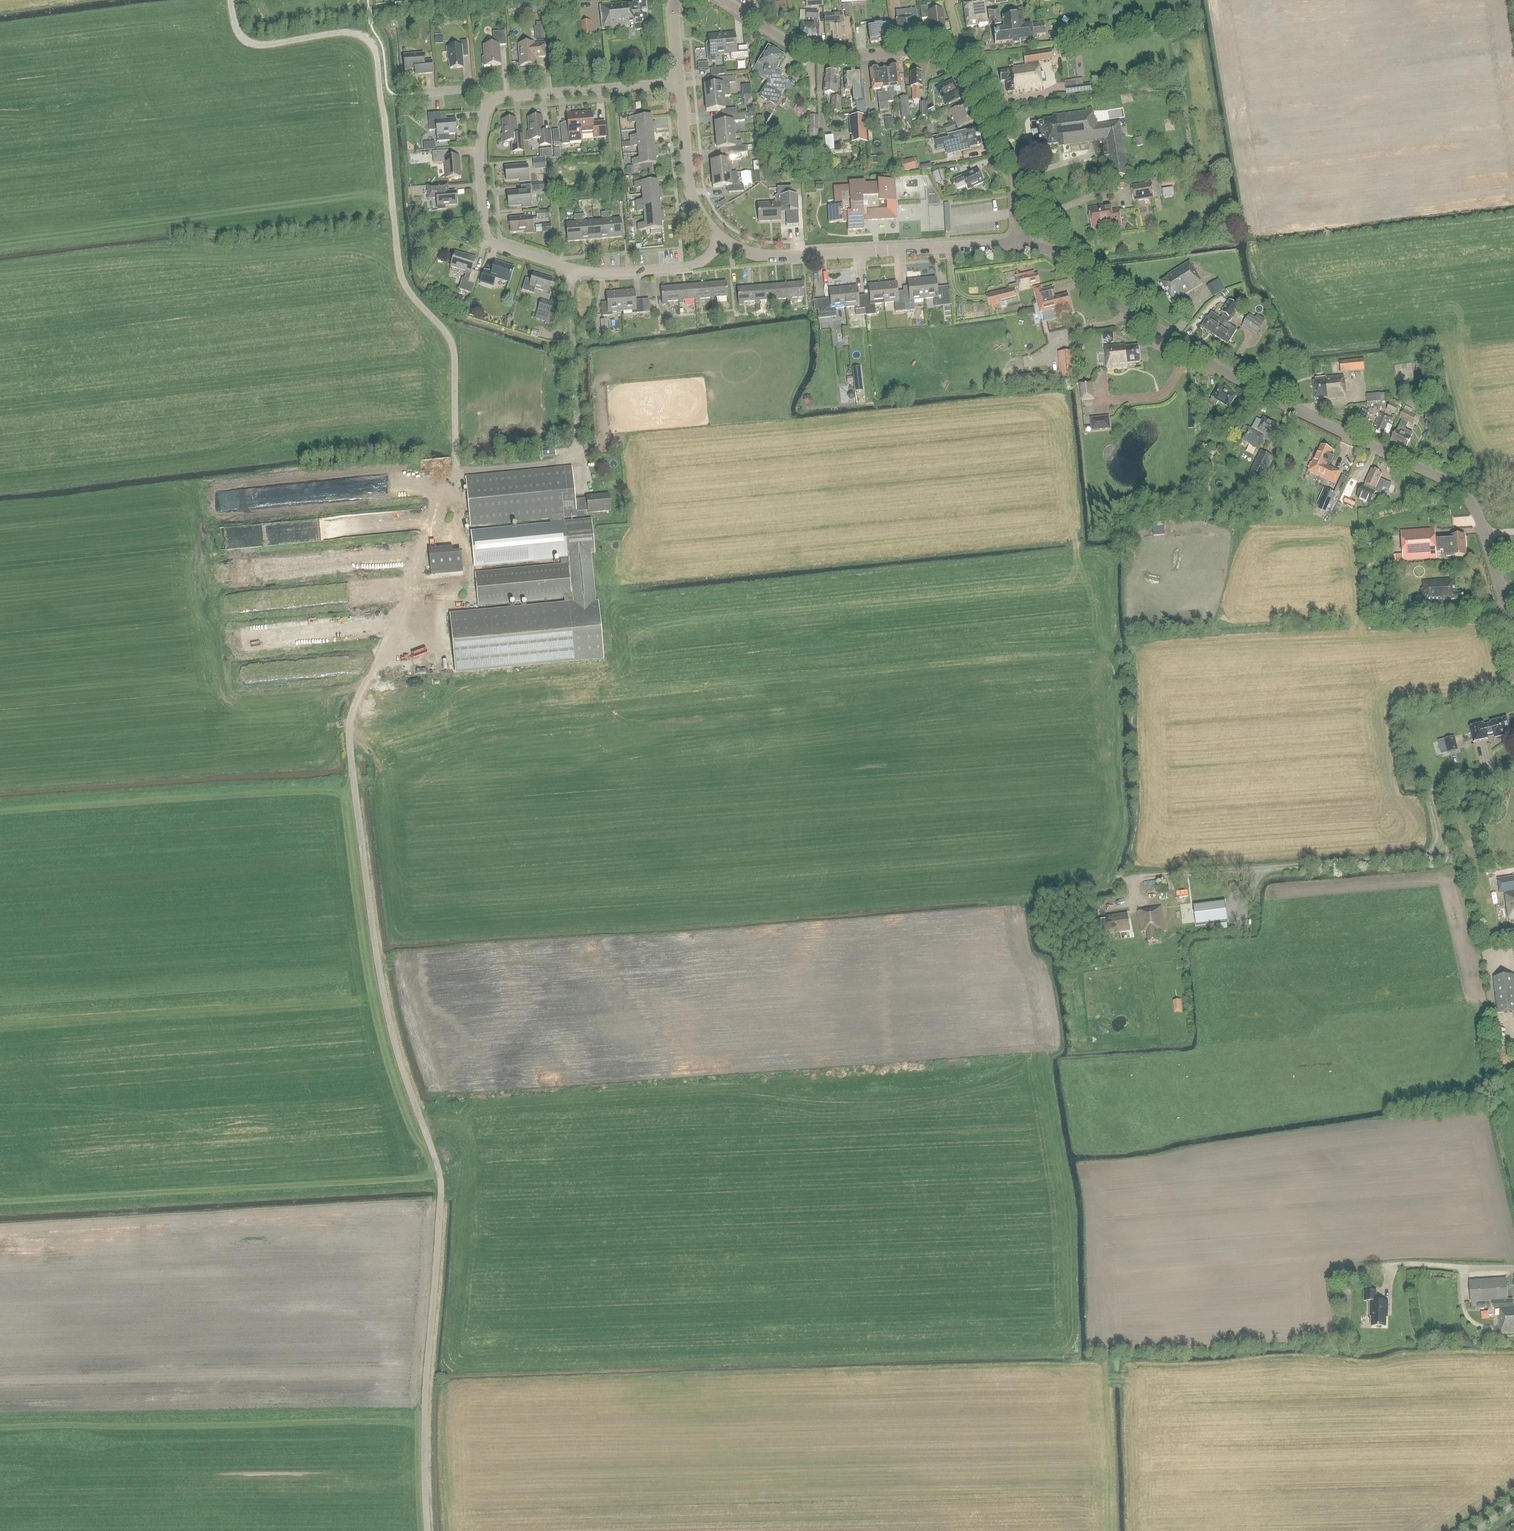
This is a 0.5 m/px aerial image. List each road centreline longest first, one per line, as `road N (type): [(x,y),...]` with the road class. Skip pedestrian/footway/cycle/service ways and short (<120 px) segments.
road 1 (unclassified): [(1513,617),(1483,528),(1459,490),(1218,367),(1057,254),(1015,241)]
road 2 (track): [(457,470),(453,346),(401,276),(372,44),(349,32),(249,43),(231,0)]
road 3 (tertiary): [(1015,241),(1013,172),(962,68),(916,52),(826,57),(723,0)]
road 4 (residential): [(723,239),(701,261),(599,273),(486,236),(478,168),(491,102)]
road 5 (unclassified): [(1262,873),(1427,857),(1439,839),(1434,781),(1513,769)]
road 6 (tertiary): [(1015,241),(786,255),(723,239)]
road 7 (residential): [(491,102),(679,83)]
road 8 (unclassified): [(1513,1266),(1383,1265),(1334,1278)]
road 9 (tertiary): [(723,239),(689,189),(679,83)]

